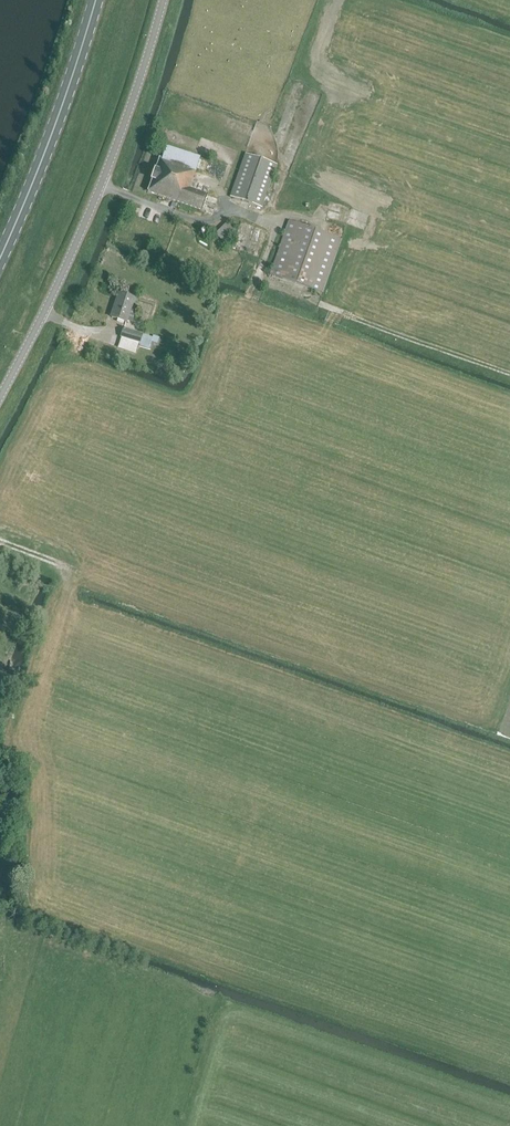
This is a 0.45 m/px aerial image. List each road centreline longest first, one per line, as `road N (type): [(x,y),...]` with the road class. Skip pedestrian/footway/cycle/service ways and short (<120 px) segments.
road 1 (unclassified): [(0,400),(102,187),(164,0)]
road 2 (track): [(233,212),(273,228),(255,282),(509,374)]
road 3 (primary): [(0,256),(95,0)]

